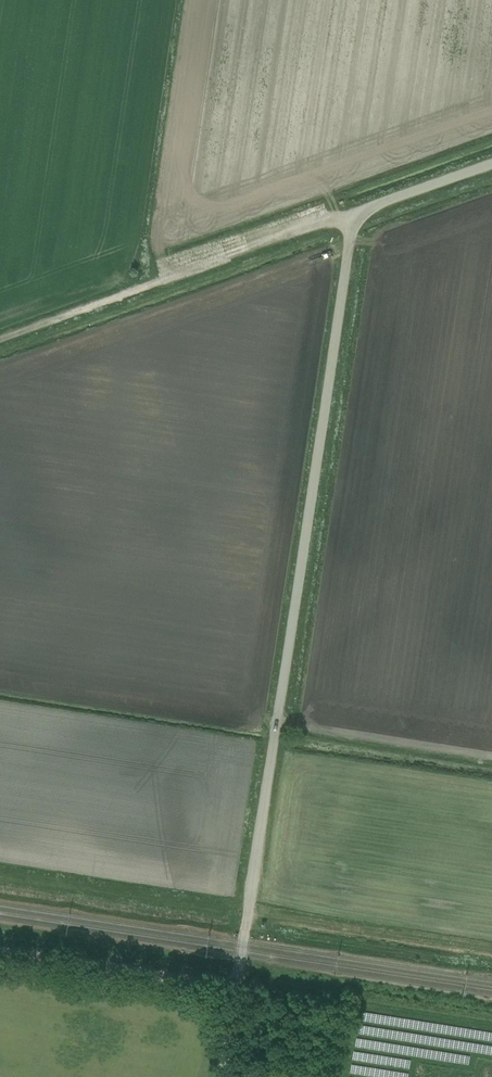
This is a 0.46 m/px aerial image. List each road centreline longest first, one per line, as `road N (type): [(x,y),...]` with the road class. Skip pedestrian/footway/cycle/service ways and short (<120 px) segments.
road 1 (unclassified): [(236,989),(353,218),(491,163)]
road 2 (track): [(0,338),(353,218)]
road 3 (unclassified): [(236,989),(0,951)]

